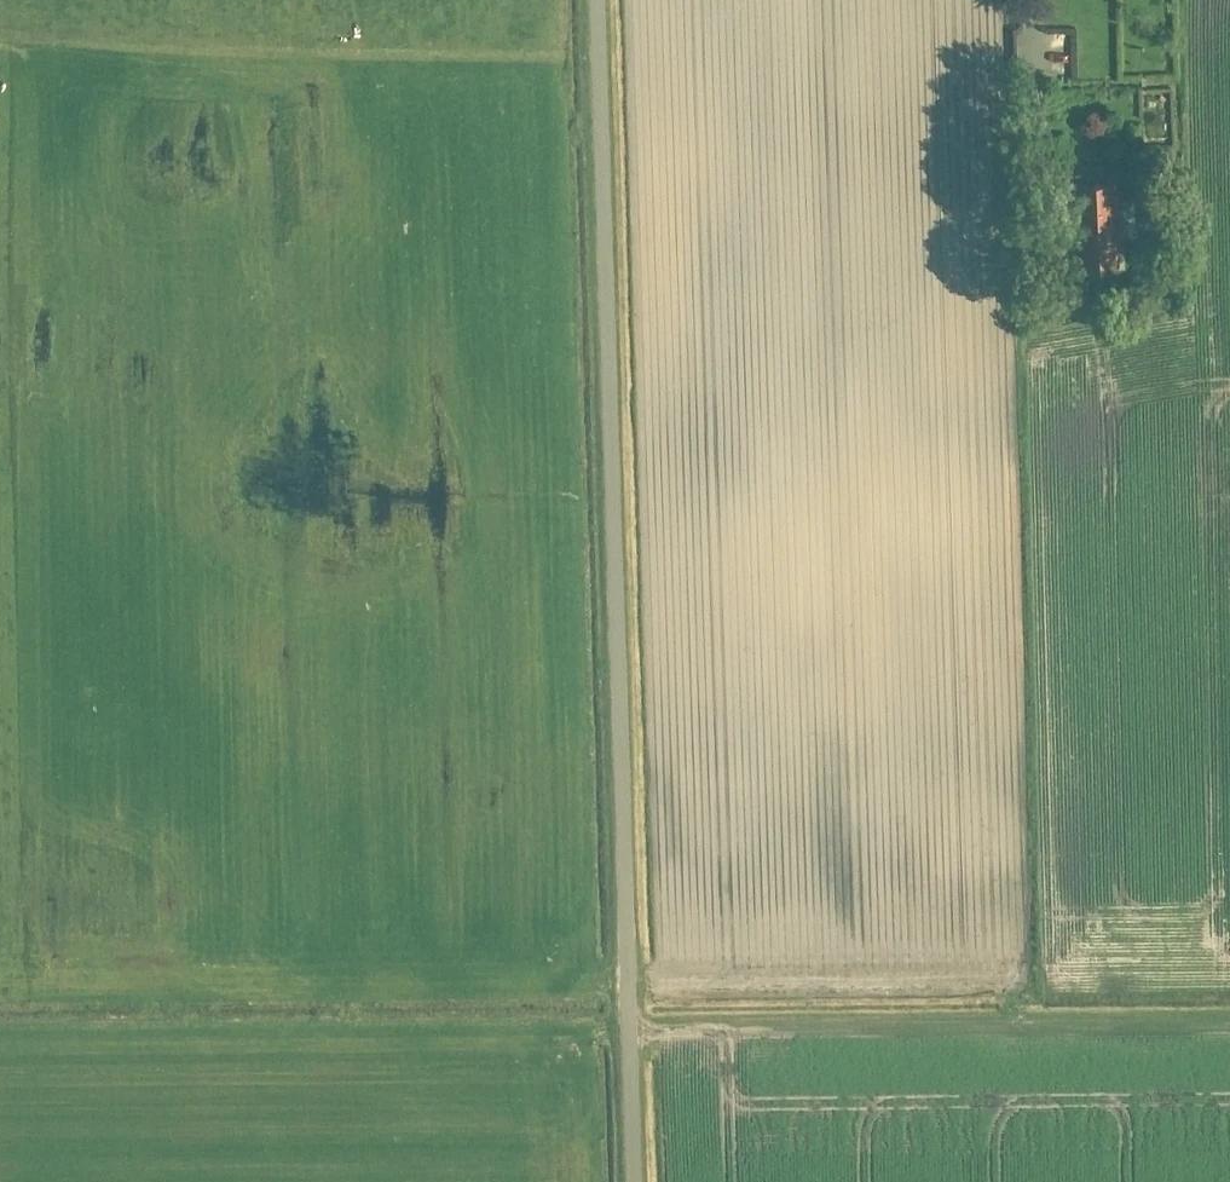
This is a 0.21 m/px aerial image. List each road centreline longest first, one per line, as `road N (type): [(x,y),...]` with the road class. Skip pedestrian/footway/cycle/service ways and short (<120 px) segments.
road 1 (unclassified): [(634,1181),(600,0)]

